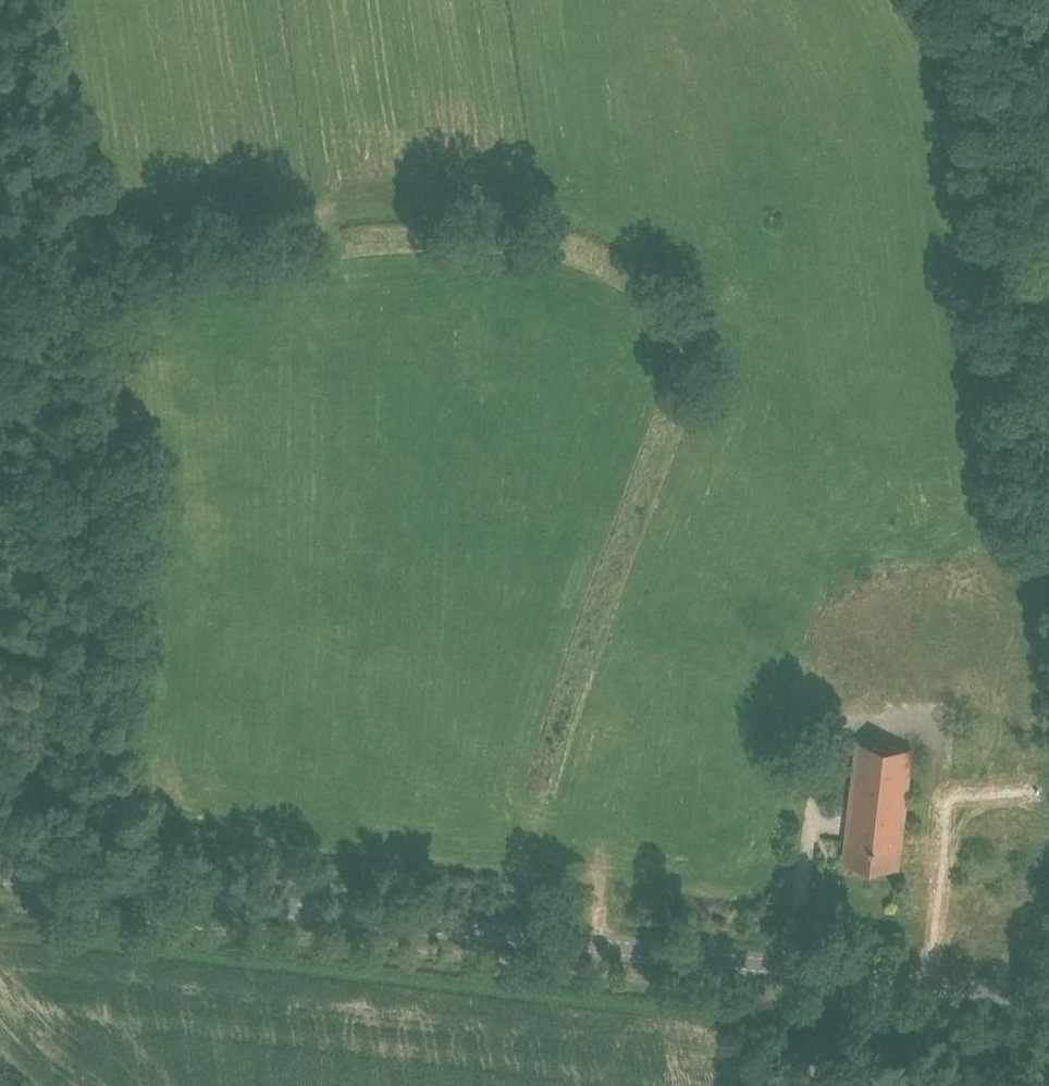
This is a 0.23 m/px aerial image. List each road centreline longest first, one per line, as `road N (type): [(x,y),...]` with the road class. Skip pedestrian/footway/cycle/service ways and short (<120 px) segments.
road 1 (tertiary): [(1048,996),(0,880)]

